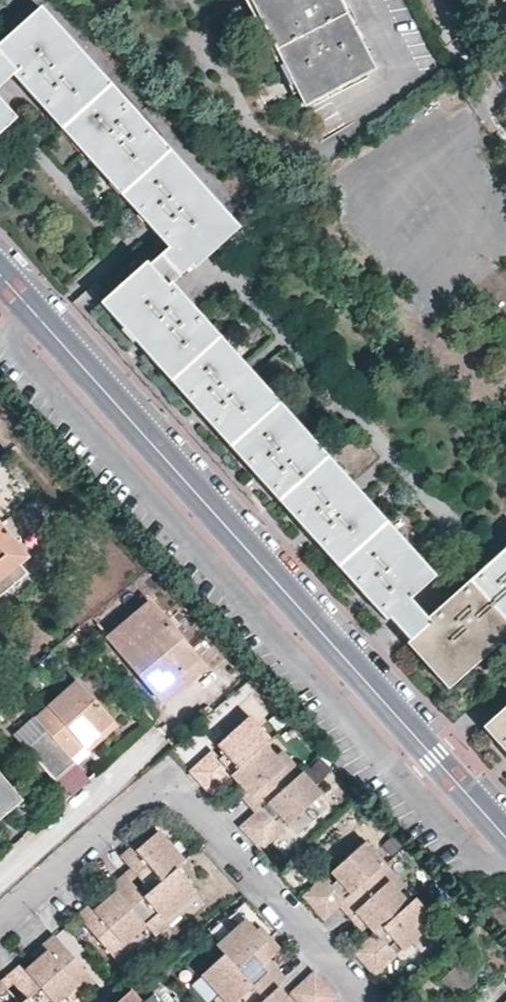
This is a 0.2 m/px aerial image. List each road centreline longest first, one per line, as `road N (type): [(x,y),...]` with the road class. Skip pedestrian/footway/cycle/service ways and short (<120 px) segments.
road 1 (residential): [(505,836),(0,274)]
road 2 (residential): [(365,1001),(159,779),(0,922)]

